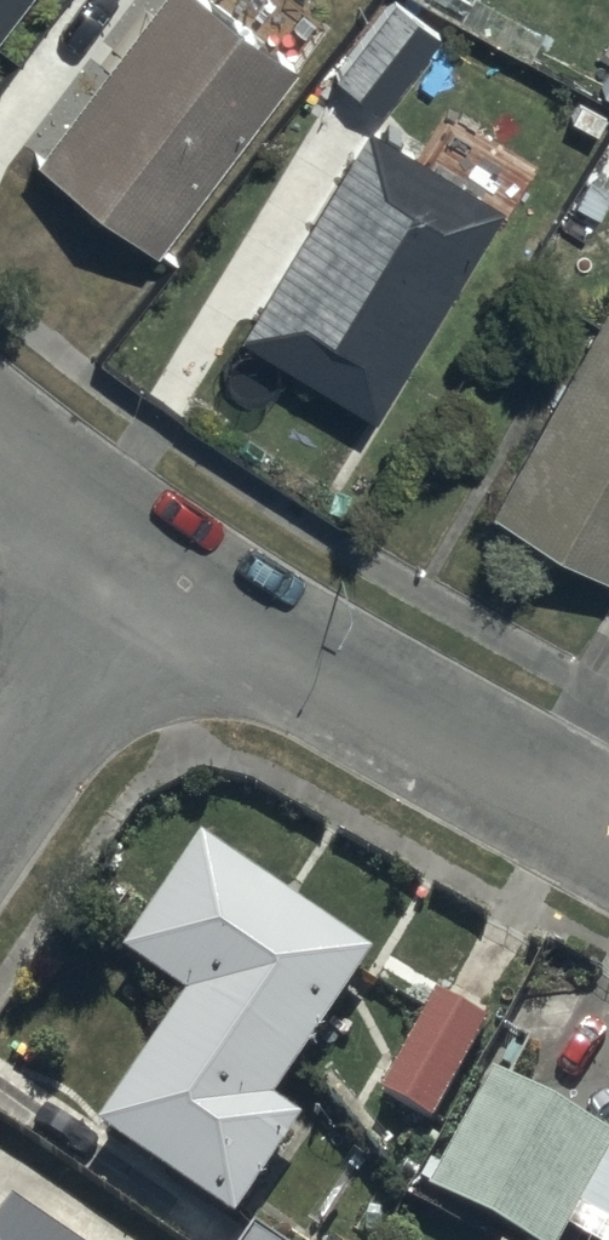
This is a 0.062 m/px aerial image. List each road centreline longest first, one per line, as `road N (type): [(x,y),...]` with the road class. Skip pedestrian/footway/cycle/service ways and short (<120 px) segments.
road 1 (residential): [(608,819),(148,566)]
road 2 (residential): [(148,566),(0,780)]
road 3 (residential): [(148,566),(0,443)]

